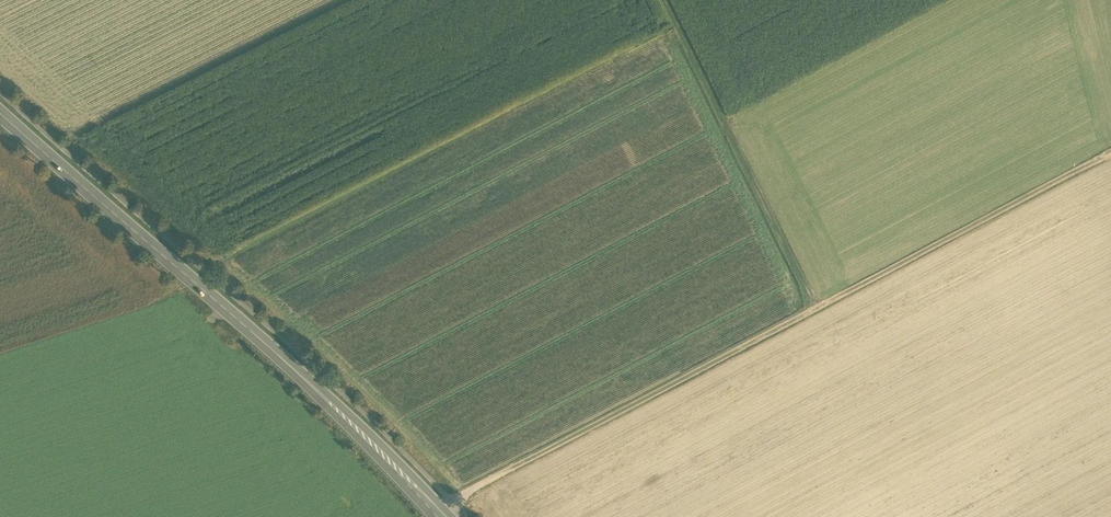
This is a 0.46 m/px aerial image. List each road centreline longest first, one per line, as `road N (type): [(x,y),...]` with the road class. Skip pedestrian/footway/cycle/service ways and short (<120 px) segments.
road 1 (track): [(1110,151),(437,511)]
road 2 (primary): [(442,516),(329,401),(0,111)]
road 3 (track): [(663,0),(817,306)]

